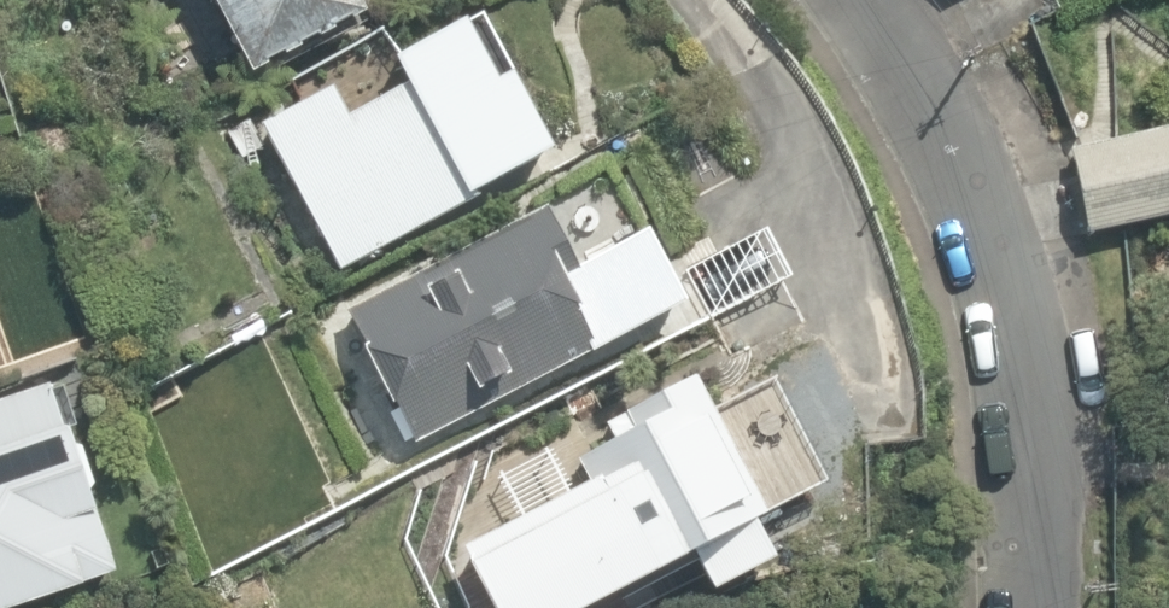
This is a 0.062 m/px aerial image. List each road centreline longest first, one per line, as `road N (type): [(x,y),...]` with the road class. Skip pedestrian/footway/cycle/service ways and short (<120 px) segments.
road 1 (residential): [(1037,607),(1037,472),(1021,318),(974,173),(938,98),(868,0)]

